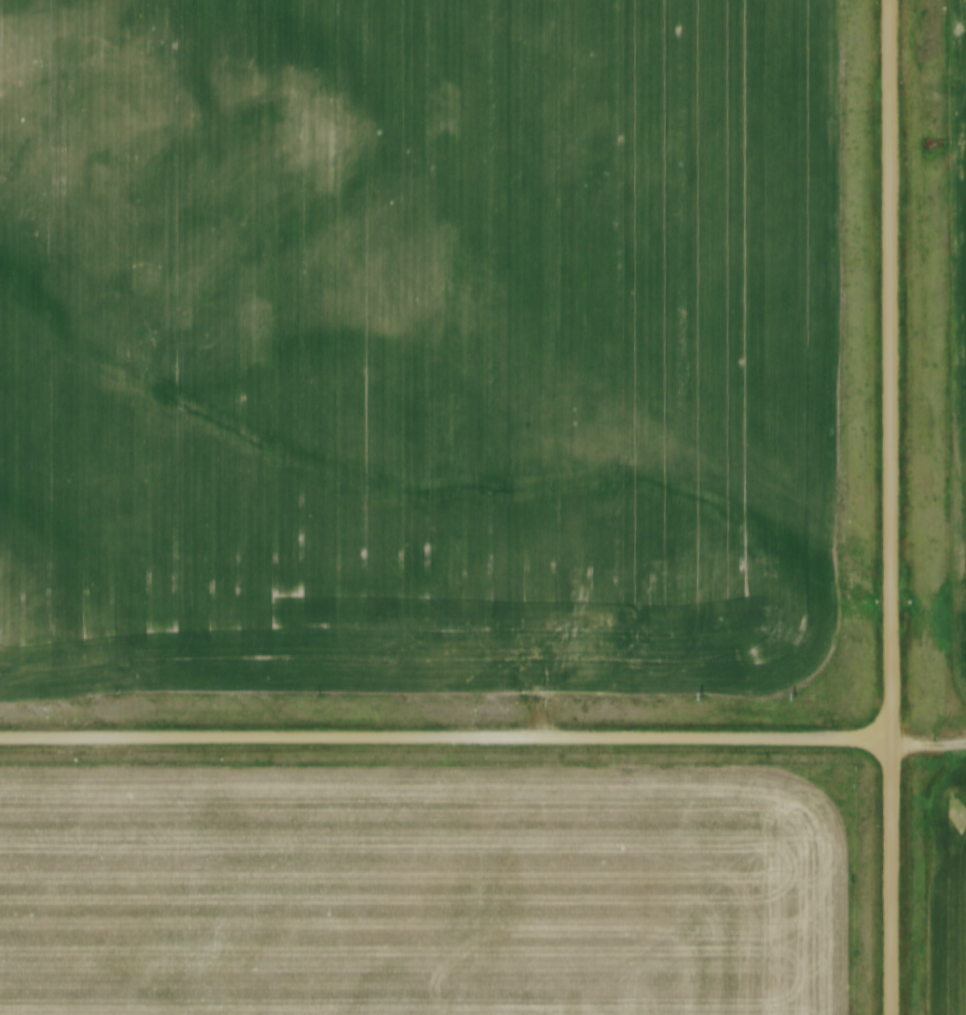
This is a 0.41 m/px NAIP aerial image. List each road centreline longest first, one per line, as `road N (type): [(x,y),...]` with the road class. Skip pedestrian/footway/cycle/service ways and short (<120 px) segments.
road 1 (residential): [(889,0),(895,1014)]
road 2 (residential): [(0,737),(895,739)]

